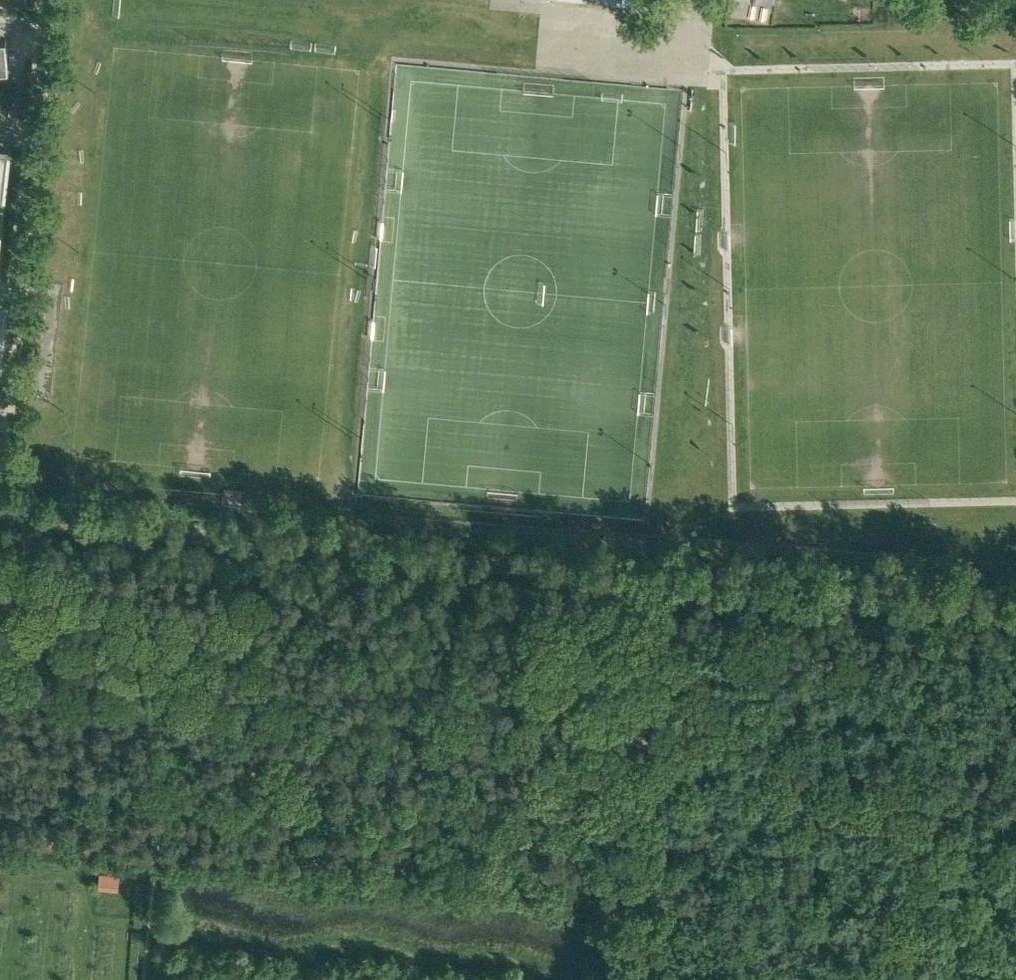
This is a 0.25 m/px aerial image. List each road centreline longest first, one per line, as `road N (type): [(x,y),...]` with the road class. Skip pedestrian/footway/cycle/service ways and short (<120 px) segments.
road 1 (unclassified): [(1015,615),(0,520)]

